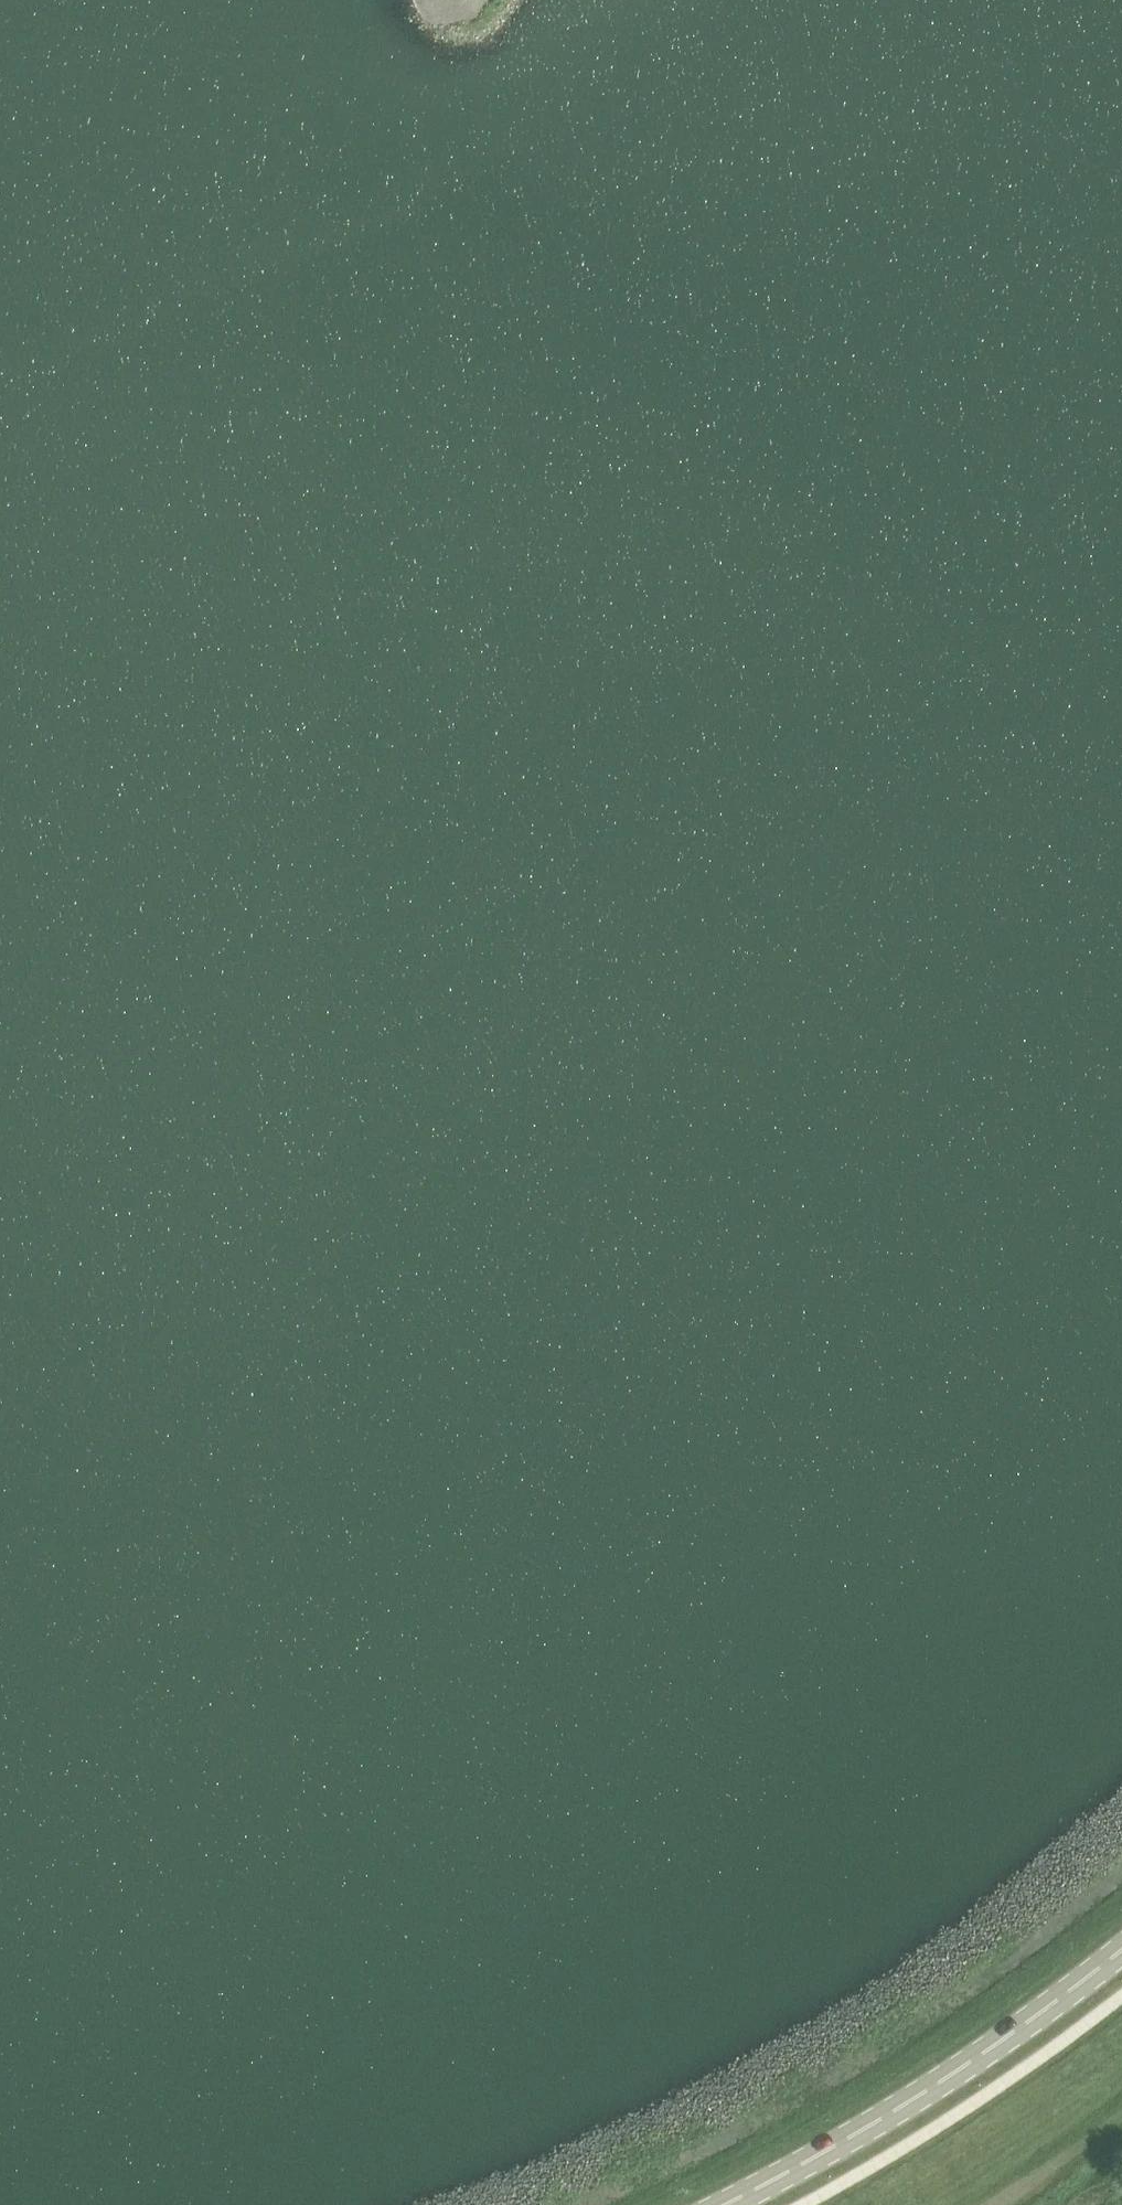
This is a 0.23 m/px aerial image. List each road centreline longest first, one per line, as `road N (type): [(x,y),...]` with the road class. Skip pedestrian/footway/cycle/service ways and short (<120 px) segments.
road 1 (secondary): [(705,2204),(1121,1932)]

